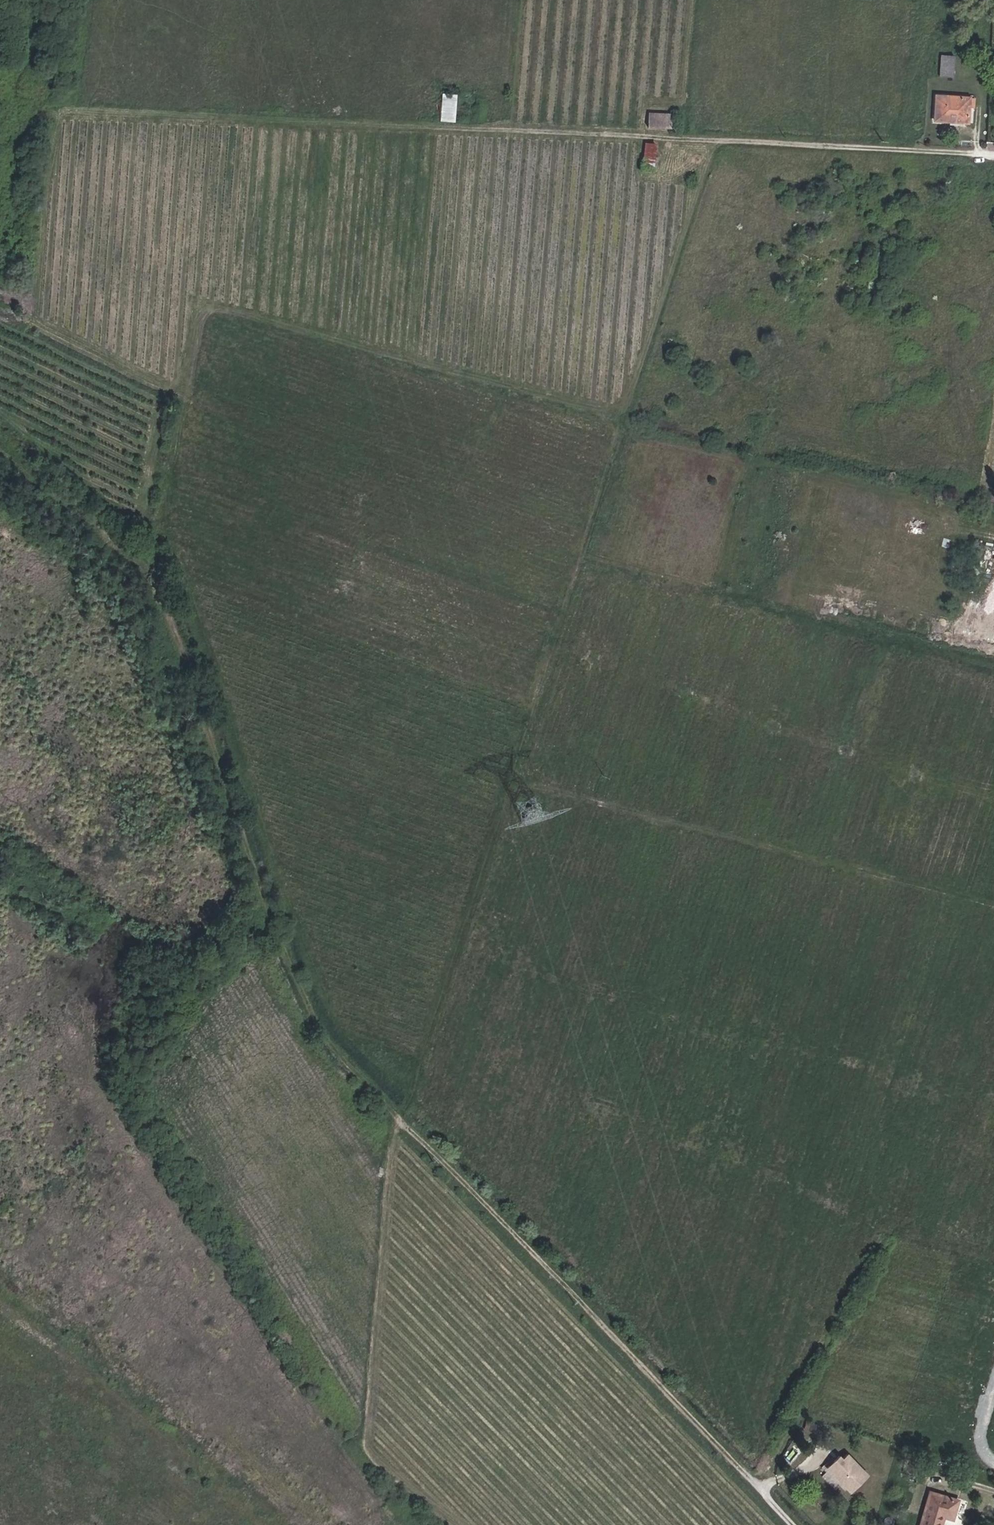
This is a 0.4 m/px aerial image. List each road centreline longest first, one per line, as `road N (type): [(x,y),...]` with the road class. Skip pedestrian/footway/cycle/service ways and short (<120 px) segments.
road 1 (track): [(798,1524),(343,1060),(296,974),(154,576)]
road 2 (track): [(980,154),(69,105)]

